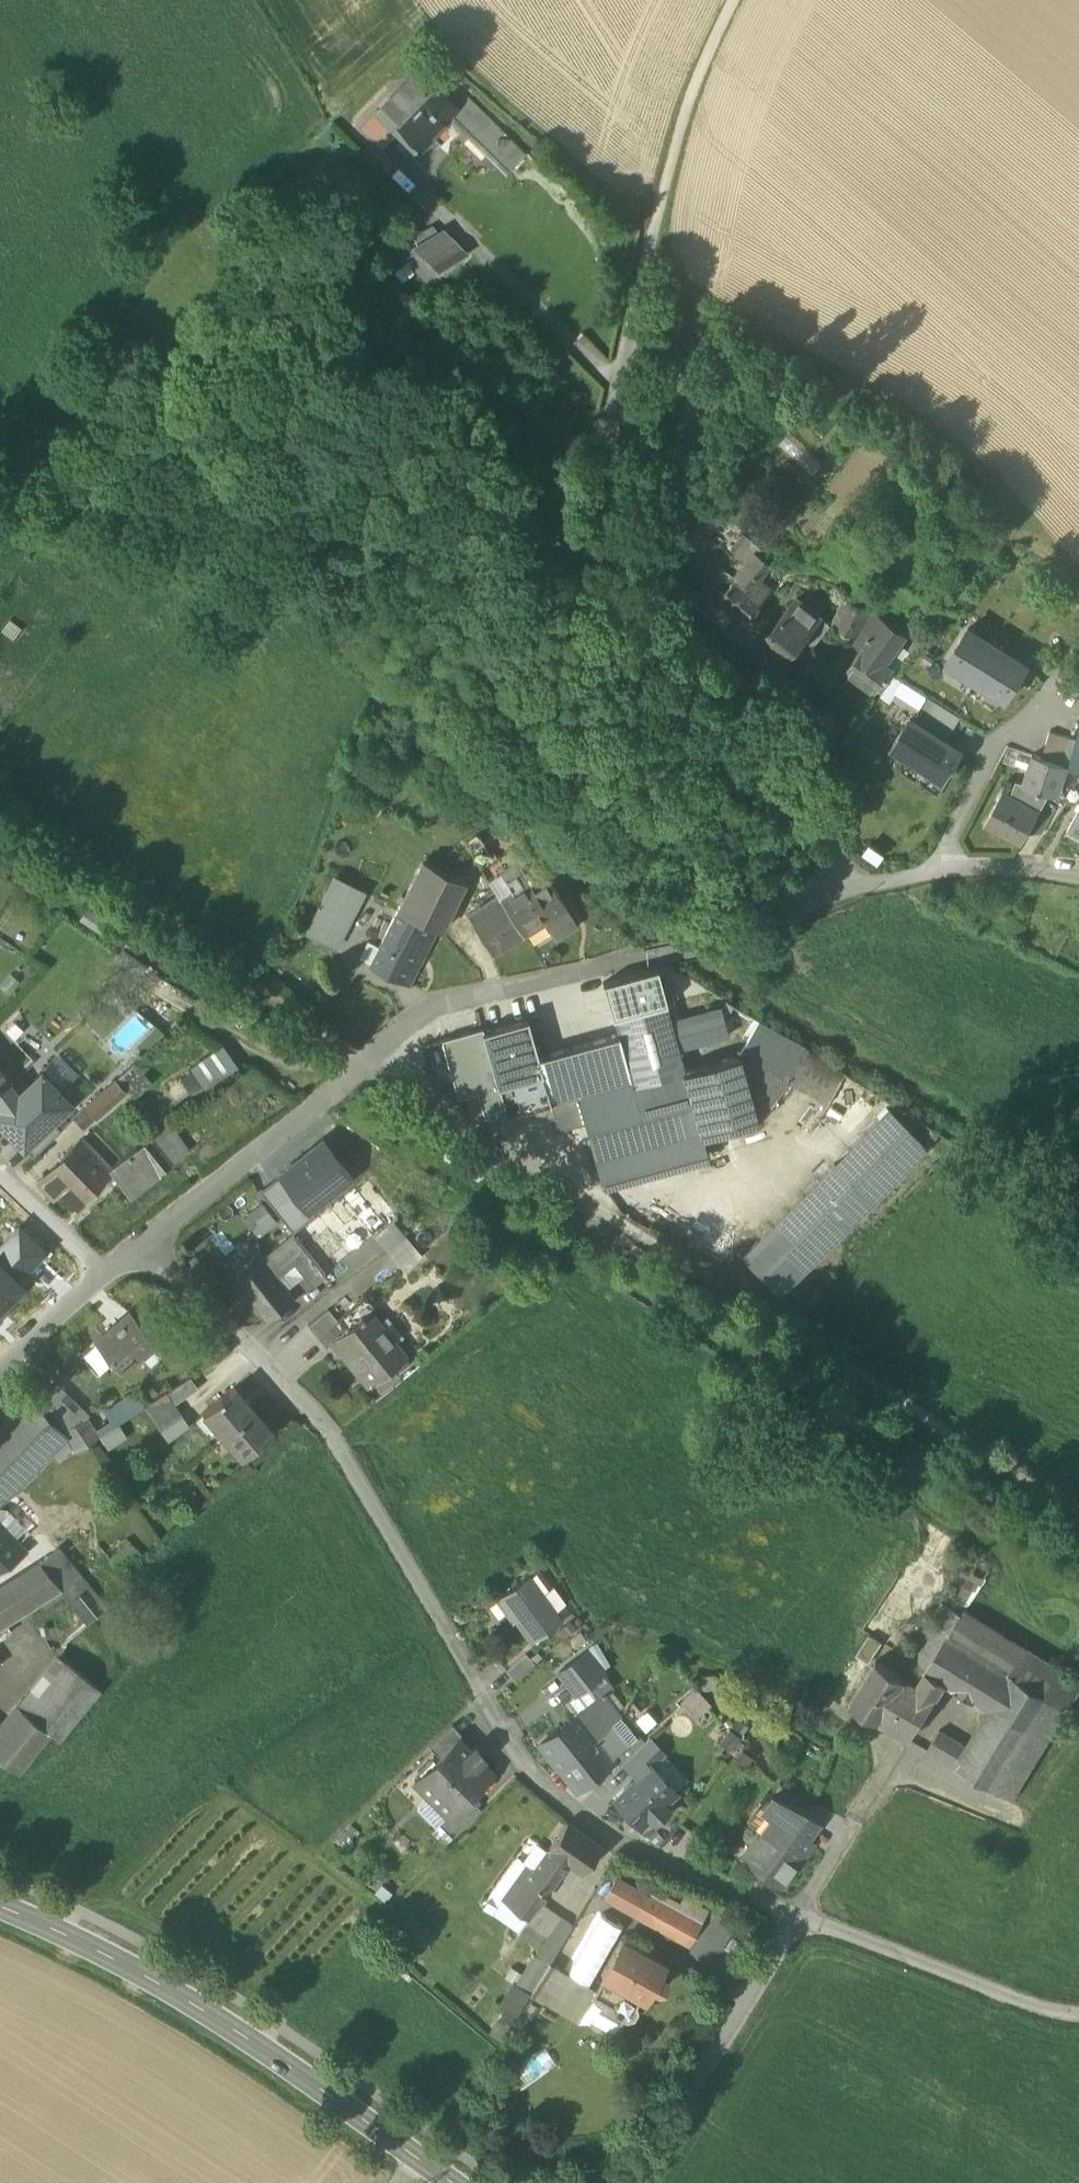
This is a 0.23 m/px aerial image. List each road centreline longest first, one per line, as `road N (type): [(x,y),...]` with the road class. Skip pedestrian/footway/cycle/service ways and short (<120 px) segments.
road 1 (track): [(1078,1515),(367,1064),(0,804)]
road 2 (residential): [(798,1914),(631,1853),(522,1768),(336,1441),(139,1250)]
road 3 (residential): [(835,885),(775,920),(706,945),(431,1009),(139,1250)]
road 4 (residential): [(835,885),(809,719),(652,574),(622,530),(613,439),(653,234)]
road 5 (tertiary): [(0,1907),(199,2008),(450,2182)]
road 6 (unclassified): [(798,1914),(640,2182)]
road 7 (residential): [(1078,2016),(1041,2009),(798,1914)]
road 8 (unclassified): [(653,234),(687,86),(731,0)]
road 9 (residential): [(1078,877),(962,864),(835,885)]
road 10 (track): [(798,1914),(893,1761)]
road 11 (residential): [(0,1175),(105,1281)]
road 12 (residential): [(105,1281),(0,1369)]

